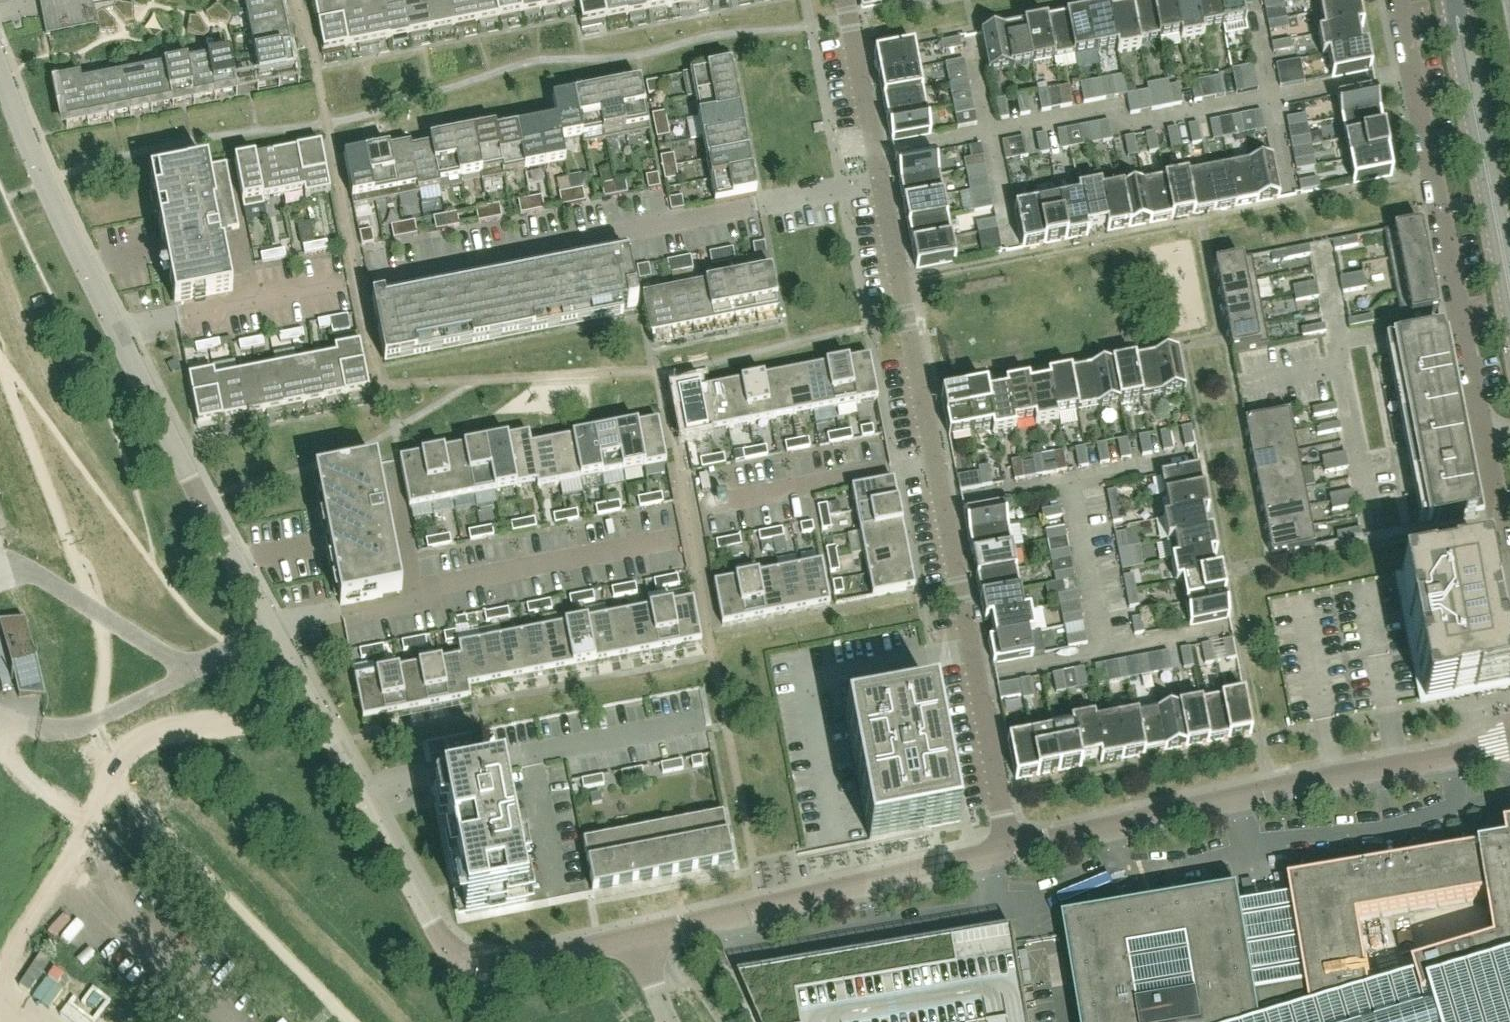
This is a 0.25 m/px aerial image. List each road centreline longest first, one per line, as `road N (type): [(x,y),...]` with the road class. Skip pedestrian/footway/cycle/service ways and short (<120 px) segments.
road 1 (residential): [(1014,851),(847,0)]
road 2 (residential): [(271,627),(75,247),(0,70)]
road 3 (residential): [(1014,851),(1267,791),(1509,746)]
road 4 (residential): [(516,965),(473,960),(444,942),(271,627)]
road 5 (residential): [(626,980),(639,952),(664,932),(1014,851)]
road 6 (tertiary): [(1509,288),(1454,0)]
road 7 (unclassified): [(188,671),(35,572),(0,560)]
road 8 (residential): [(41,727),(96,722),(188,671)]

